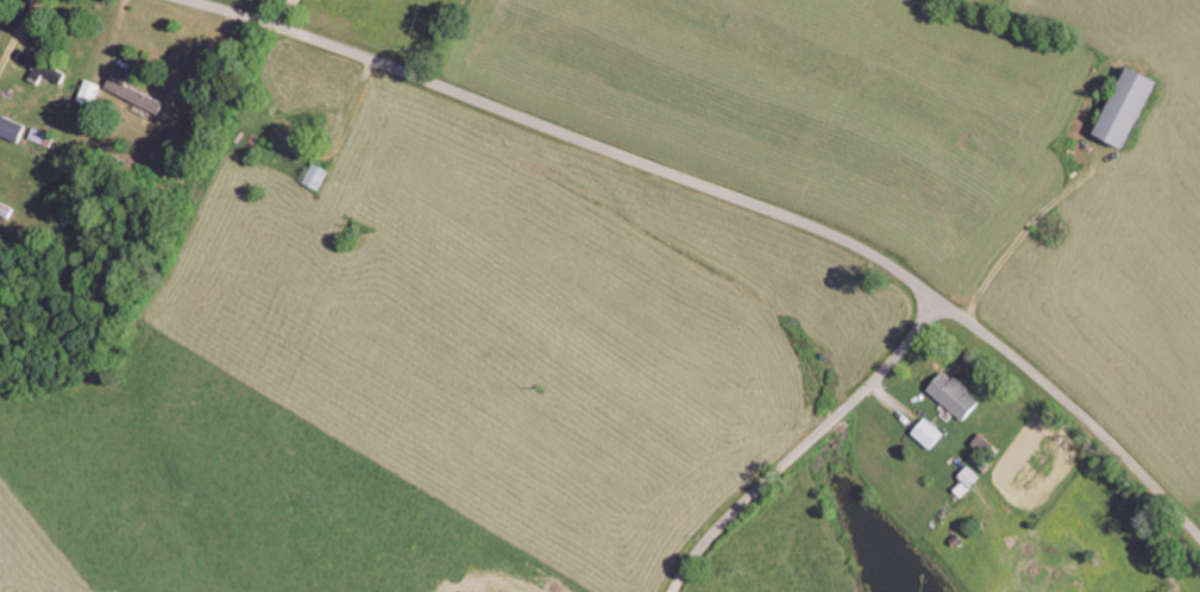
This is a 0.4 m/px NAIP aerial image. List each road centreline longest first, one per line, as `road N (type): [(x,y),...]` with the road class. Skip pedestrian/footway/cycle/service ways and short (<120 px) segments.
road 1 (residential): [(1199,539),(1130,460),(1012,358),(855,247),(290,31),(186,0)]
road 2 (residential): [(673,591),(705,542),(862,393),(940,301)]

